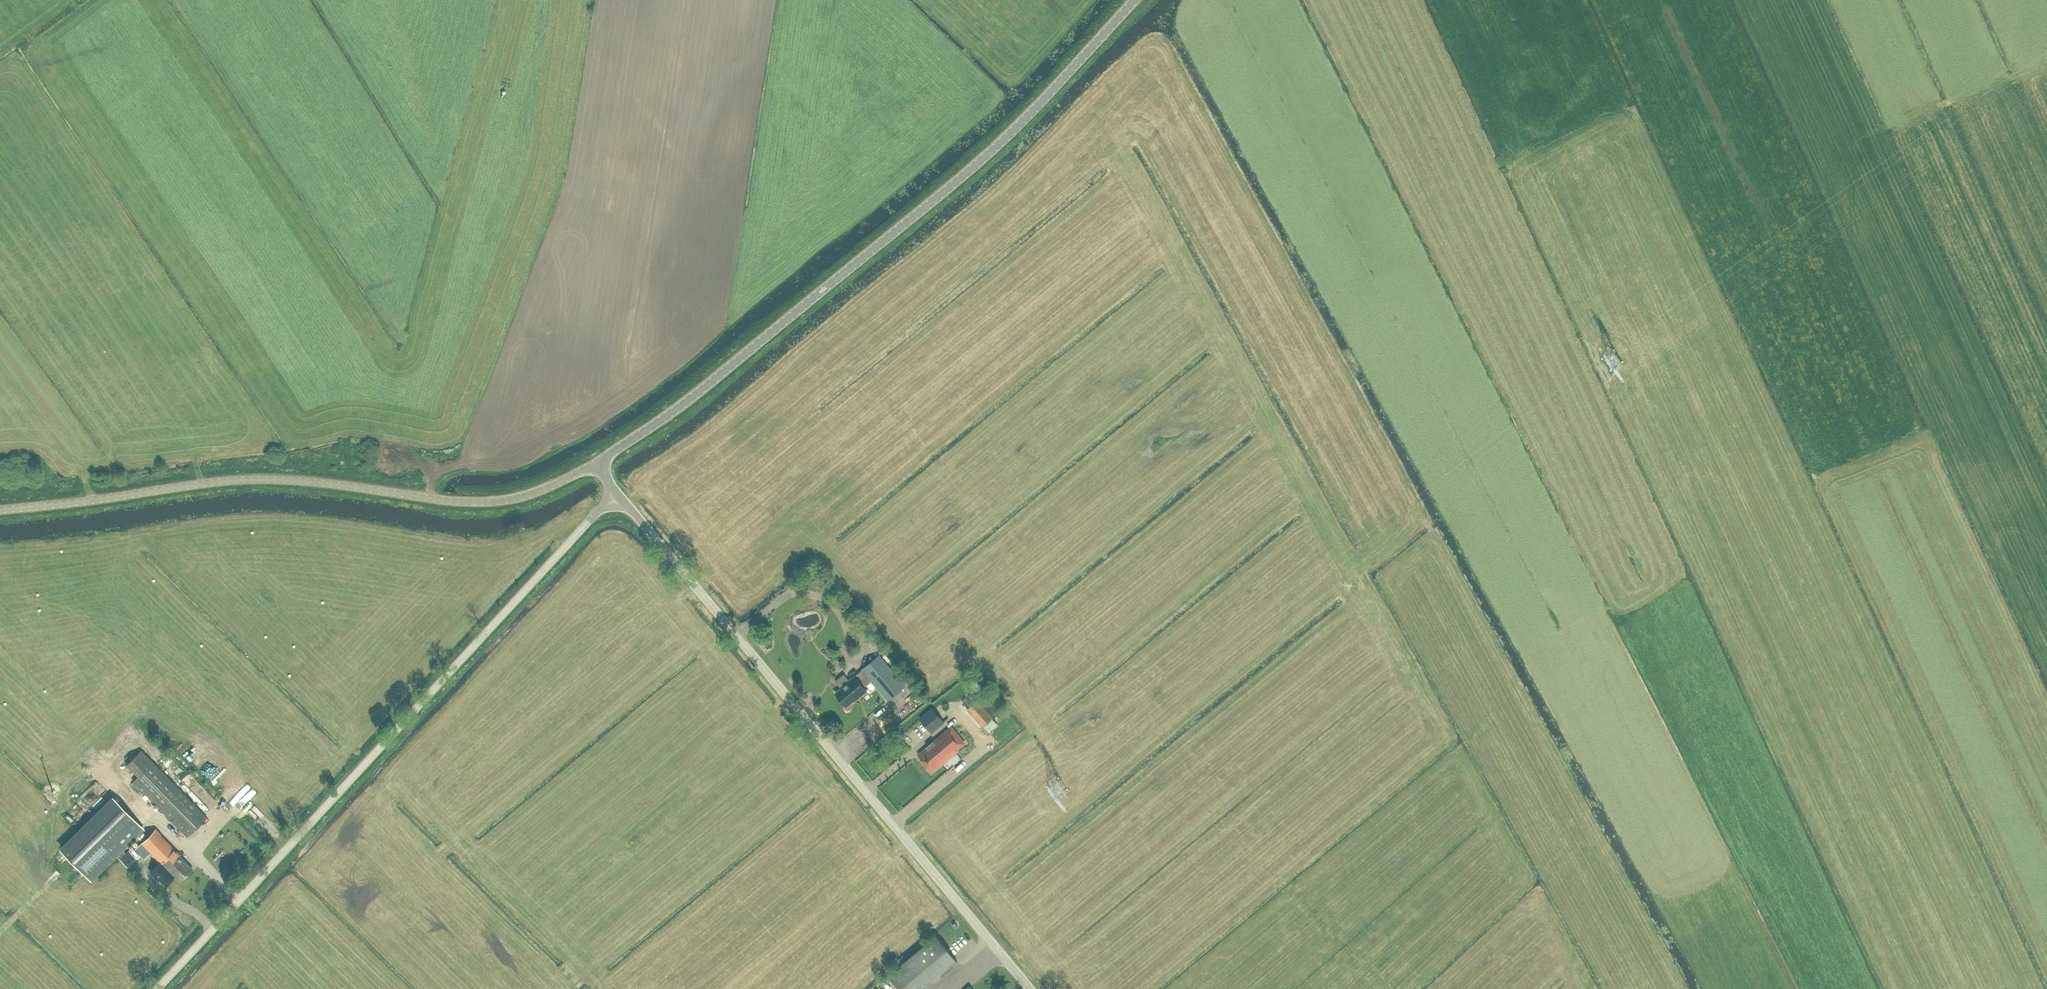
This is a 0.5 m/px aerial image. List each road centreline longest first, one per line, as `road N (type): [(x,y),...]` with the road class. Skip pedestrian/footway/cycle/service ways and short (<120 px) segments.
road 1 (unclassified): [(596,463),(675,410),(953,184),(1133,0)]
road 2 (unclassified): [(156,988),(615,491)]
road 3 (unclassified): [(1029,988),(615,491)]
road 4 (unclassified): [(0,510),(265,478),(487,501),(533,492),(596,463)]

